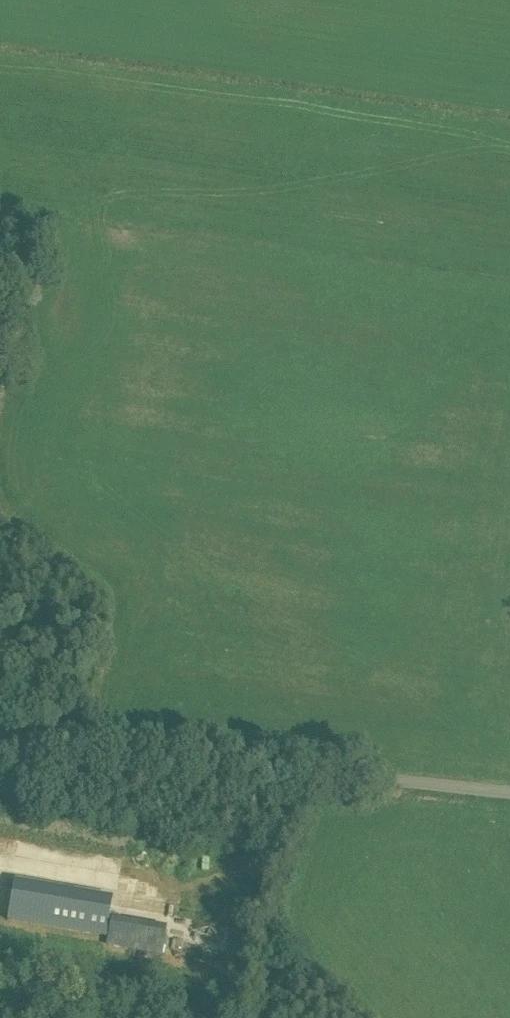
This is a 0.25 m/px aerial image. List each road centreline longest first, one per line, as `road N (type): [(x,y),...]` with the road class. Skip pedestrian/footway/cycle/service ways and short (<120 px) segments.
road 1 (unclassified): [(509,788),(0,738)]

